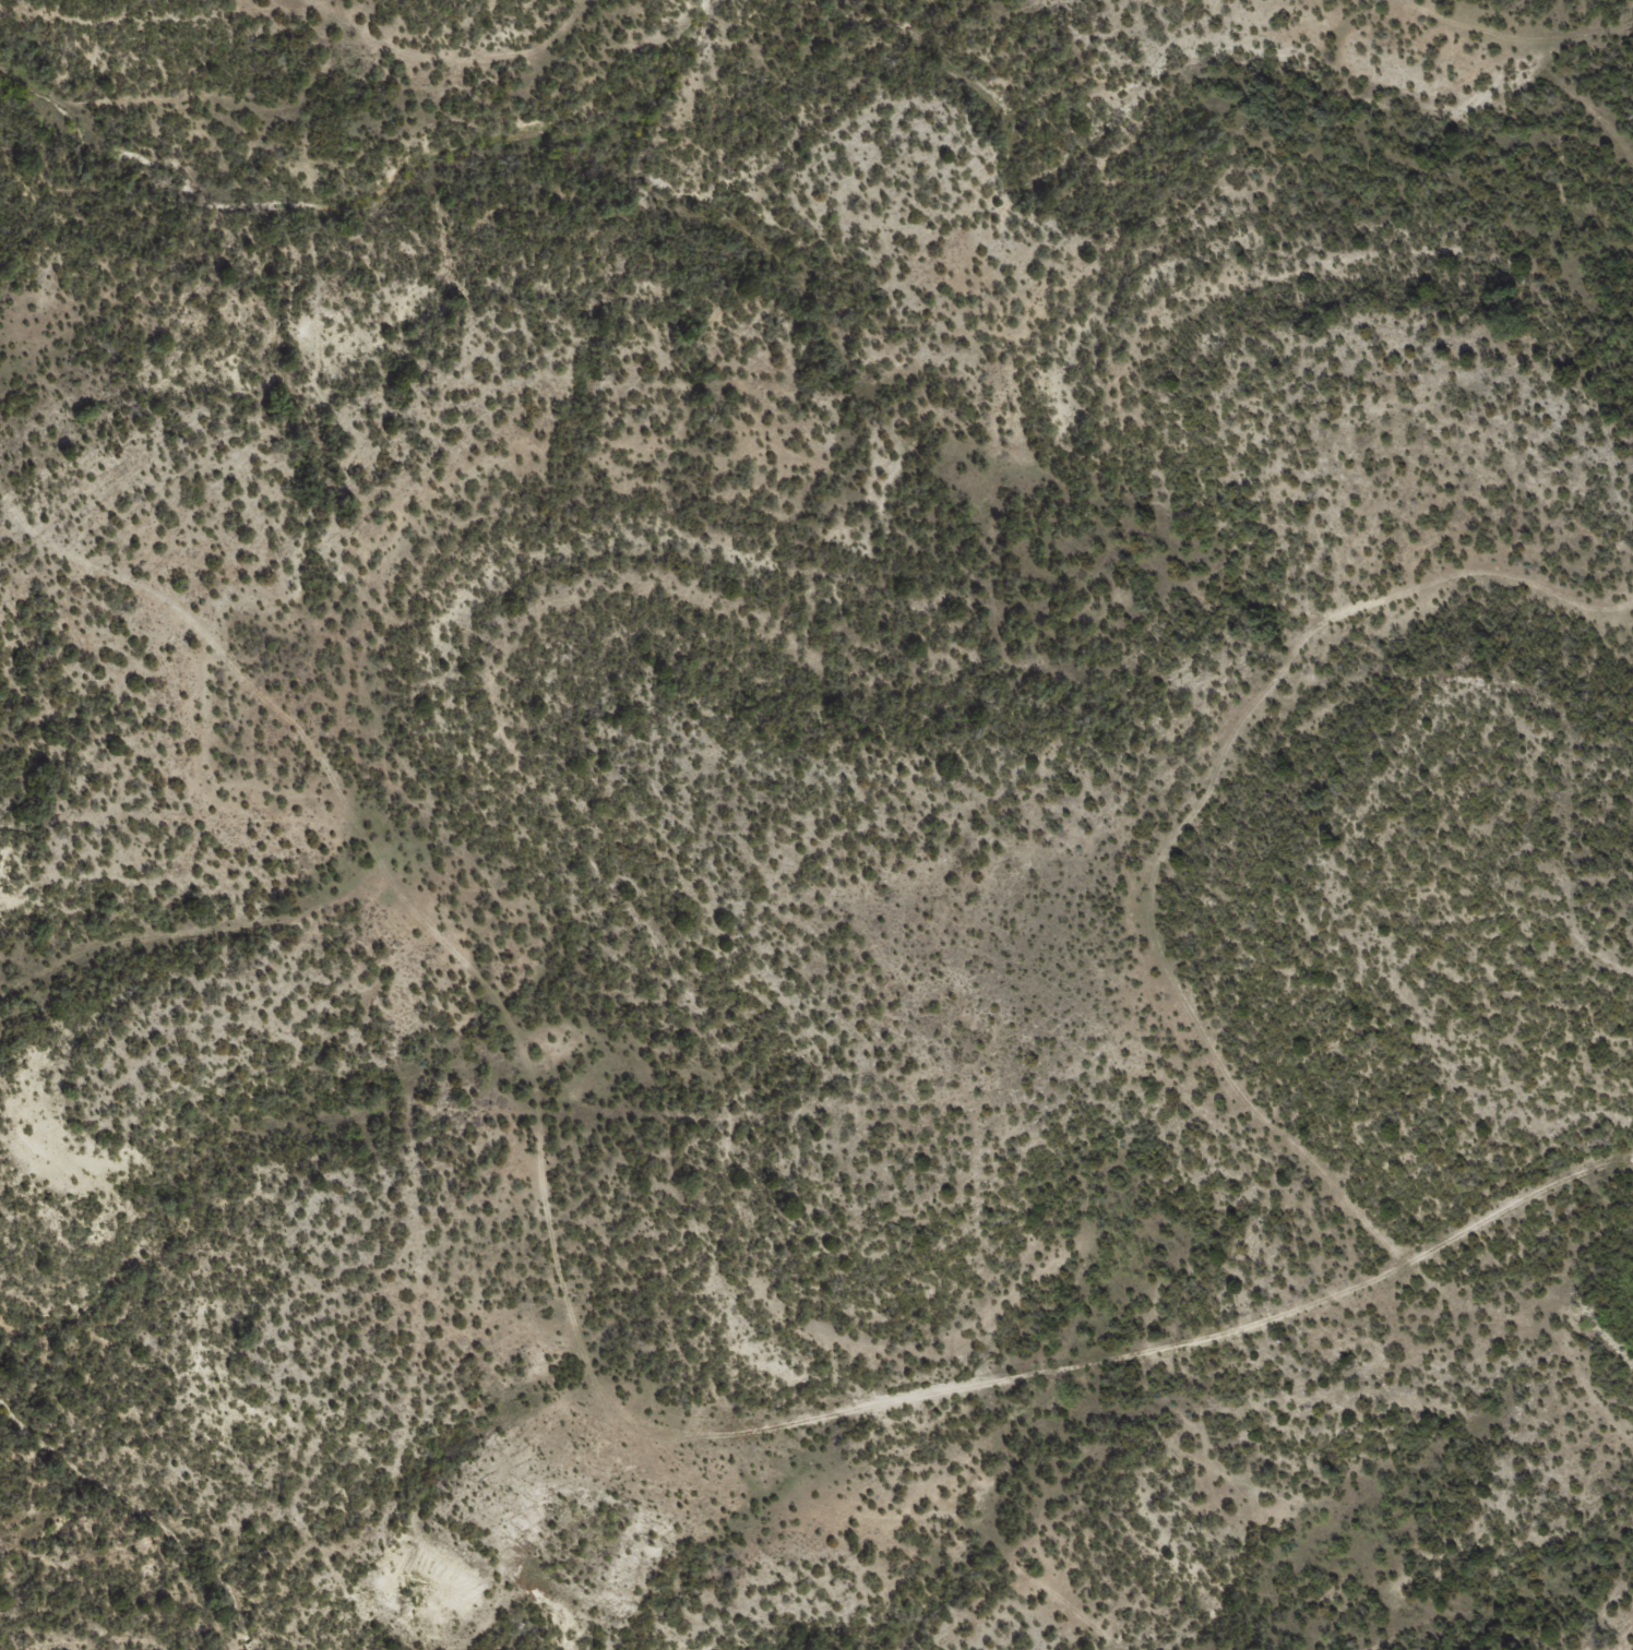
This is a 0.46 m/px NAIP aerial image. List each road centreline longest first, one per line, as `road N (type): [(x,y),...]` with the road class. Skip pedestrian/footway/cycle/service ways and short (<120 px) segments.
road 1 (residential): [(0,479),(119,602),(344,794),(398,910),(558,1114),(585,1318),(601,1329),(640,1445),(619,1649)]

